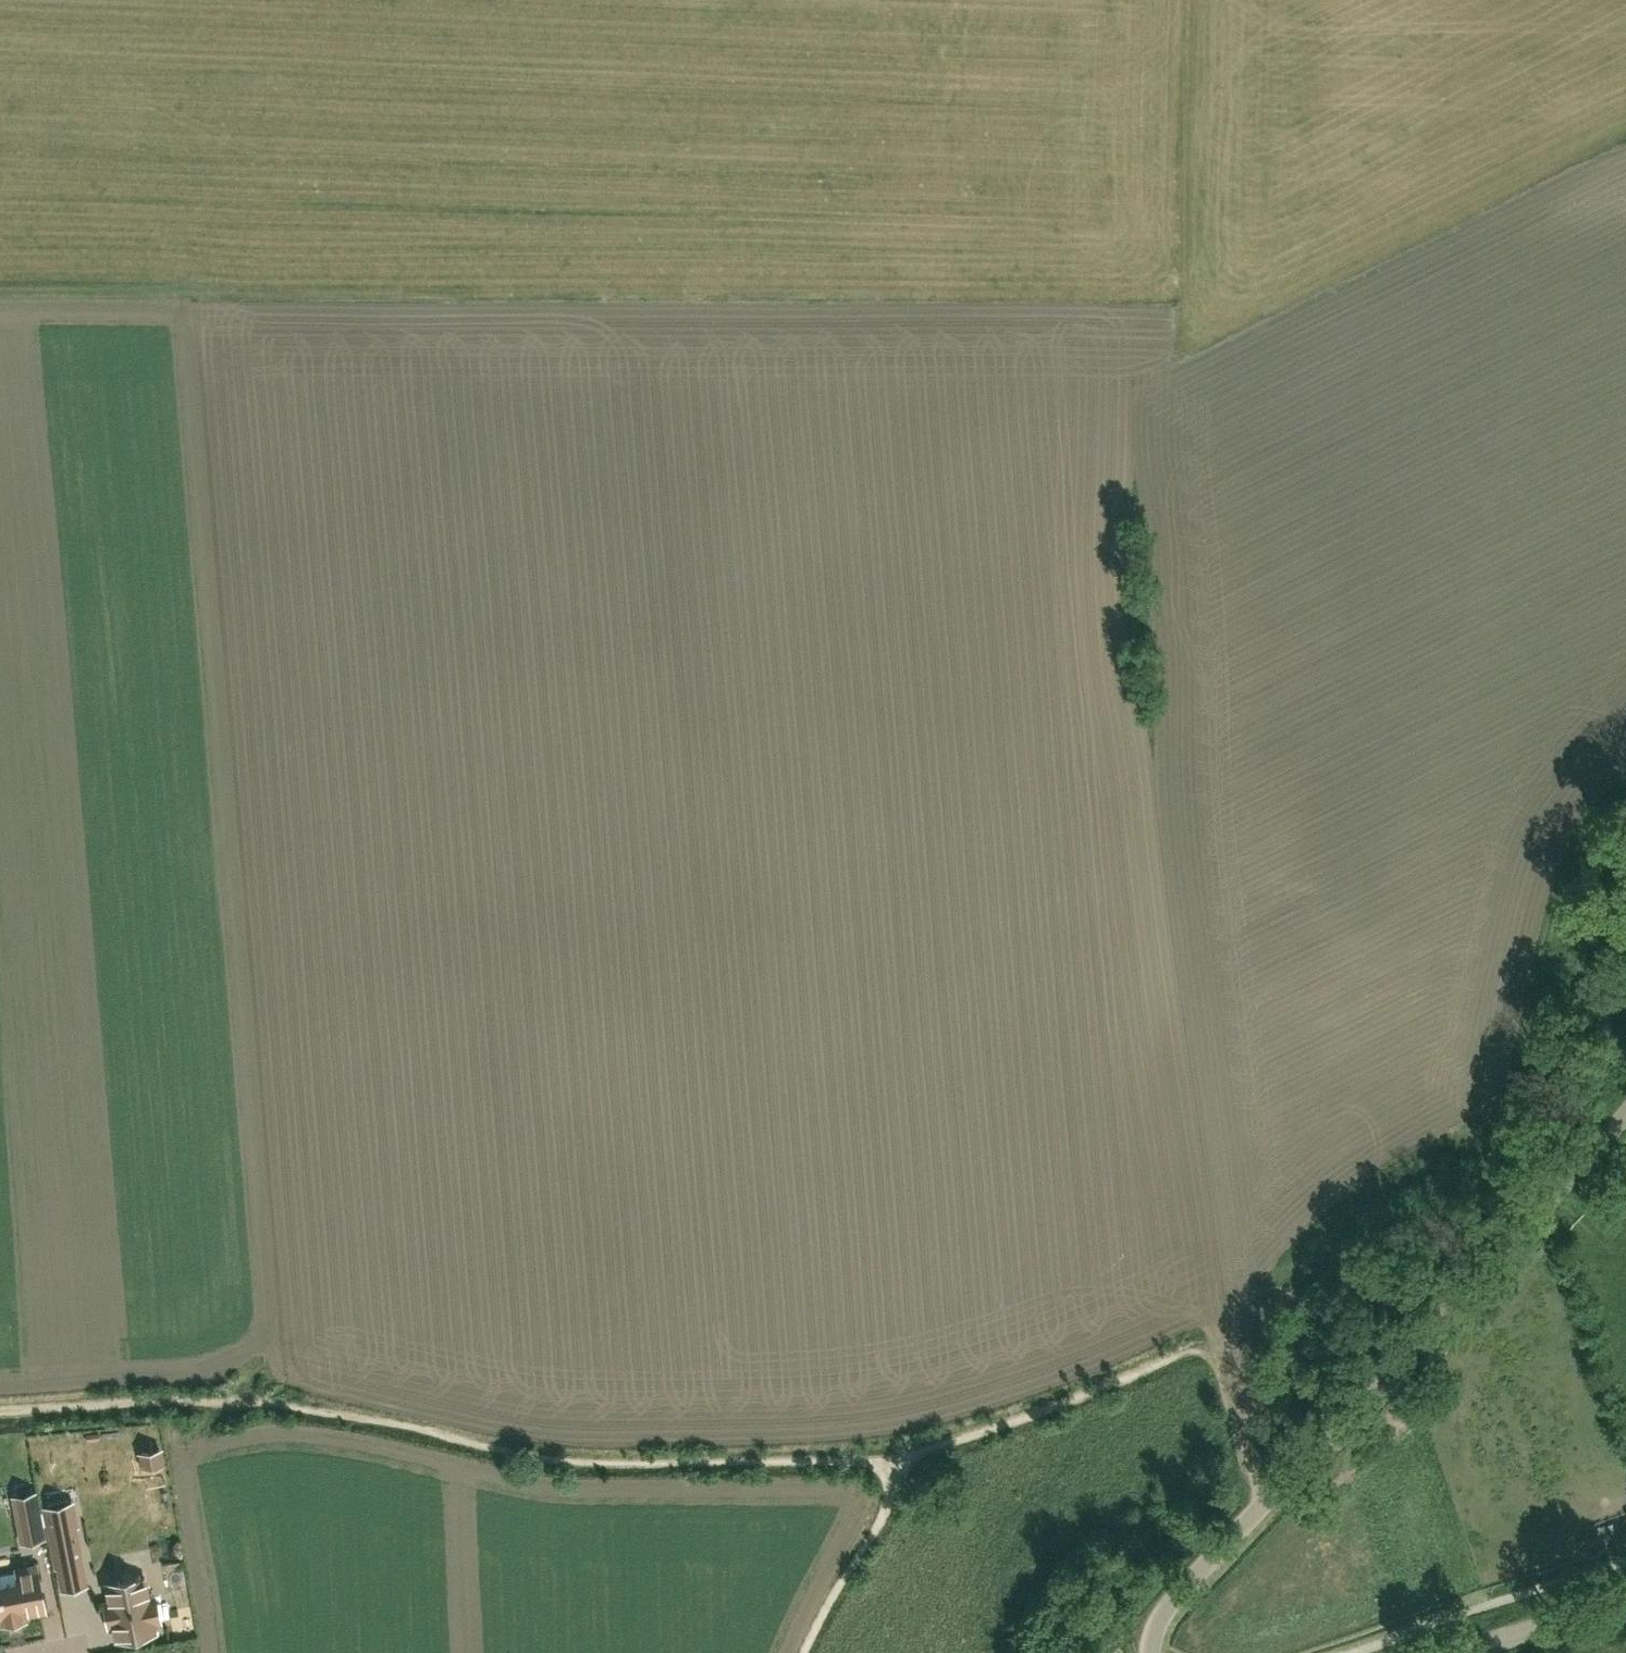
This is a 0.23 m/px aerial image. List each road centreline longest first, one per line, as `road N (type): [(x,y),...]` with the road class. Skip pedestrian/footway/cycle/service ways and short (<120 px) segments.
road 1 (unclassified): [(1151,1652),(1165,1606),(1625,1114)]
road 2 (unclassified): [(1447,1652),(1625,1596)]

